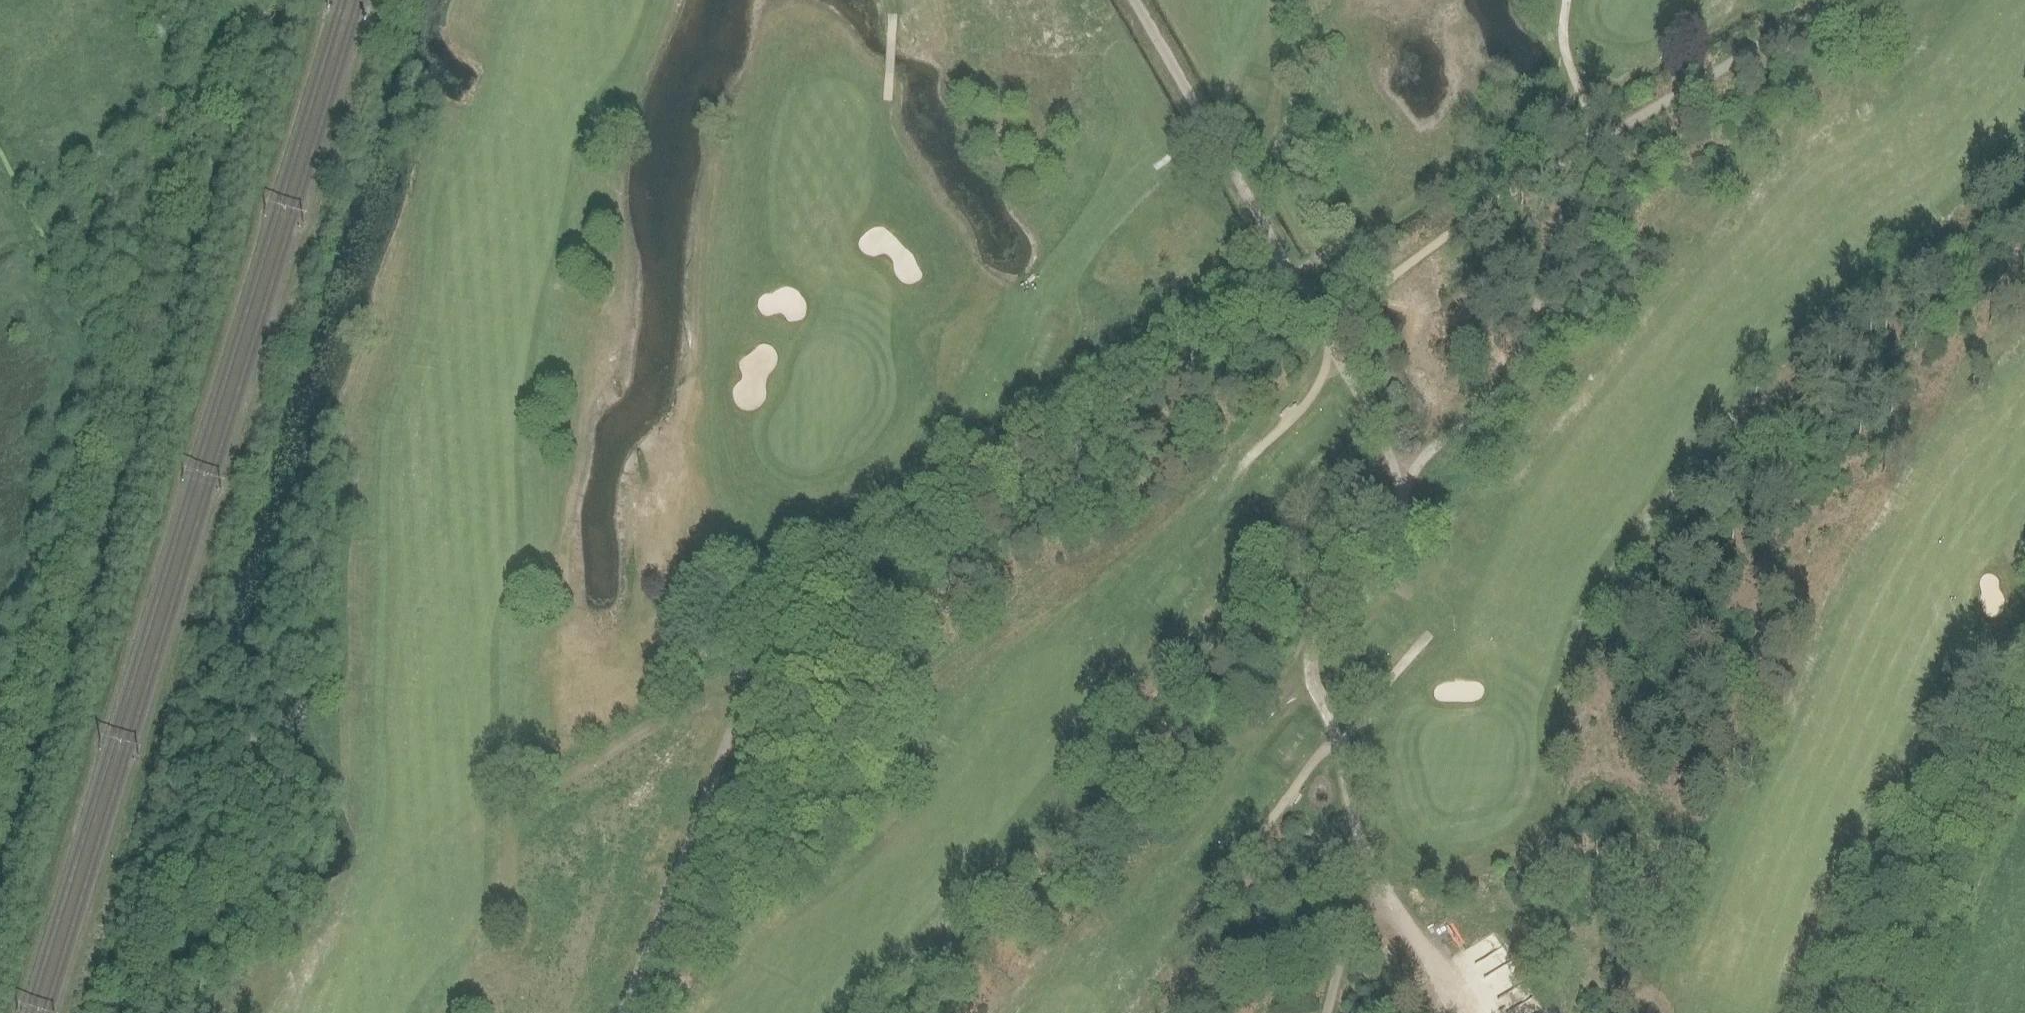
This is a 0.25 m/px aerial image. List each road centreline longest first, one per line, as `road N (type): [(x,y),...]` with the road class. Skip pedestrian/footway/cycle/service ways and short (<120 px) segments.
road 1 (unclassified): [(1889,1012),(1943,858),(2024,732)]

